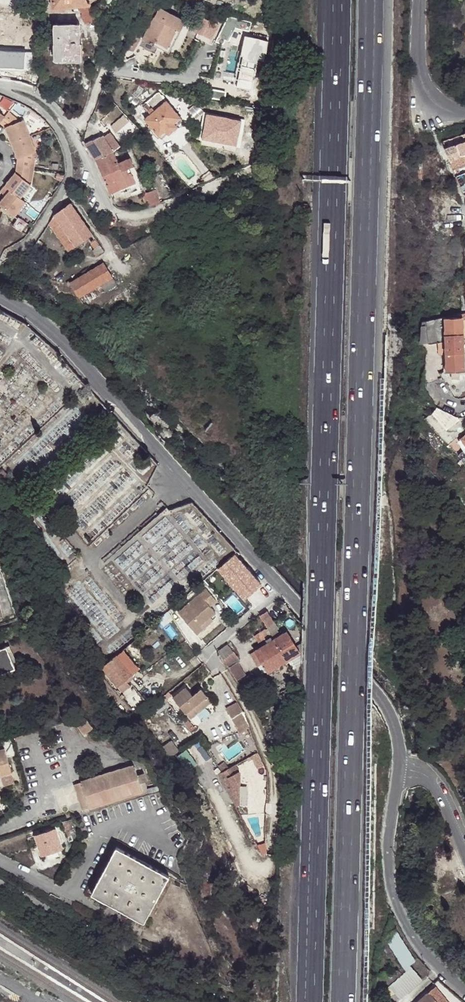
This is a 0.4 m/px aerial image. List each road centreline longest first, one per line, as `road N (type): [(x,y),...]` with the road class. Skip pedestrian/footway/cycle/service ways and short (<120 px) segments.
road 1 (motorway): [(342,1001),(369,0)]
road 2 (motorway): [(336,0),(311,1001)]
road 3 (residential): [(398,769),(396,733),(377,694),(100,382),(0,298)]
road 4 (residential): [(0,84),(28,89),(59,112),(113,211),(148,213),(253,171)]
road 5 (residential): [(398,769),(388,839),(393,893),(420,946),(464,990)]
road 6 (residential): [(417,0),(415,64),(437,107),(464,114)]

